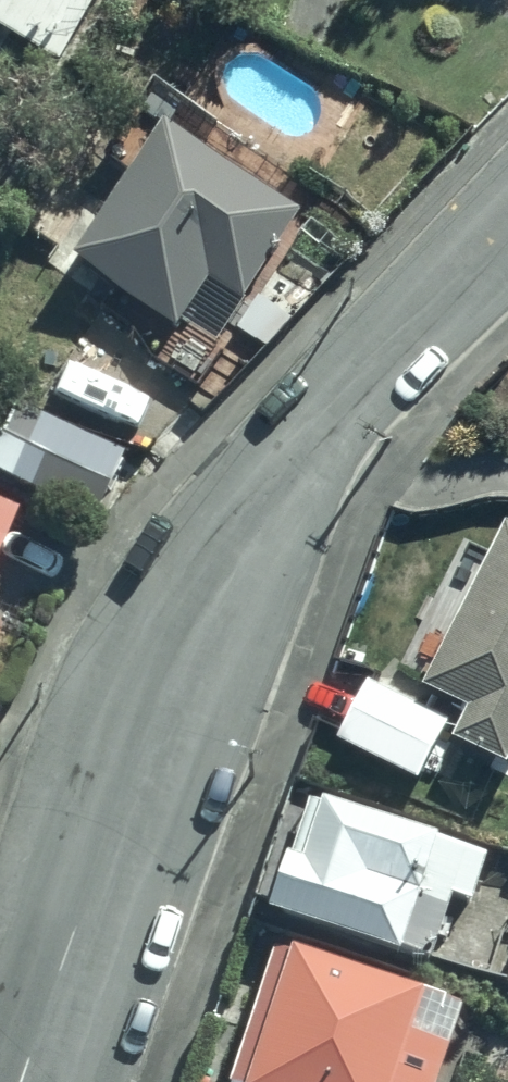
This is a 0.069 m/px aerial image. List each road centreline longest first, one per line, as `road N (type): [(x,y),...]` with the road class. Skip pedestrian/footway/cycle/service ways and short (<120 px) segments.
road 1 (residential): [(21,1081),(148,720),(289,466),(507,241)]

